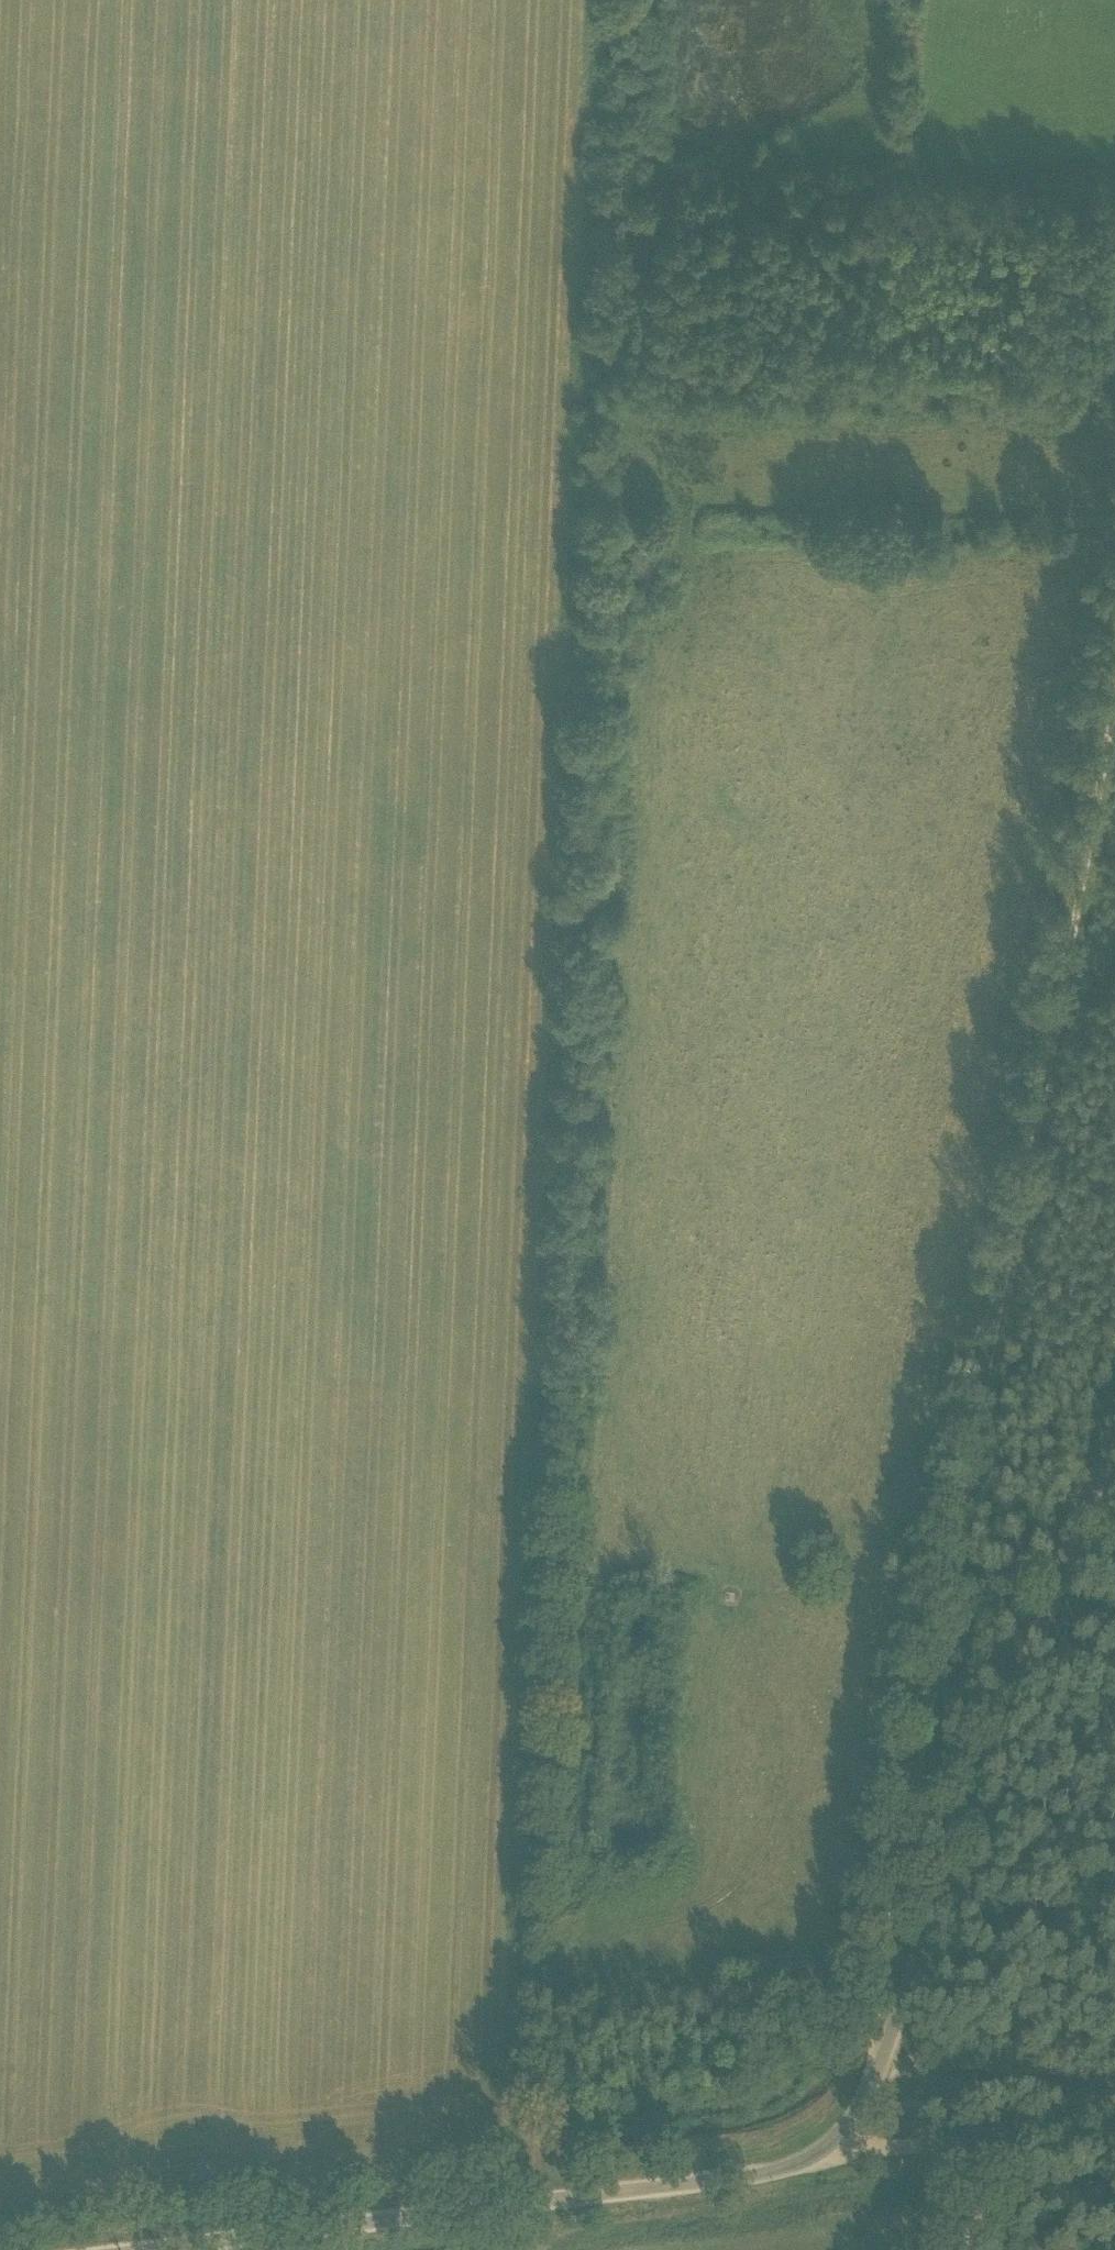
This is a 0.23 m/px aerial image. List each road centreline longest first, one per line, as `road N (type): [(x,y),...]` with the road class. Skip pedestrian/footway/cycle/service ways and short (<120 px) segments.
road 1 (unclassified): [(151,2249),(748,2177),(797,2165),(829,2144),(849,2125),(886,2050),(1114,1431)]
road 2 (track): [(1005,2144),(829,2144)]

